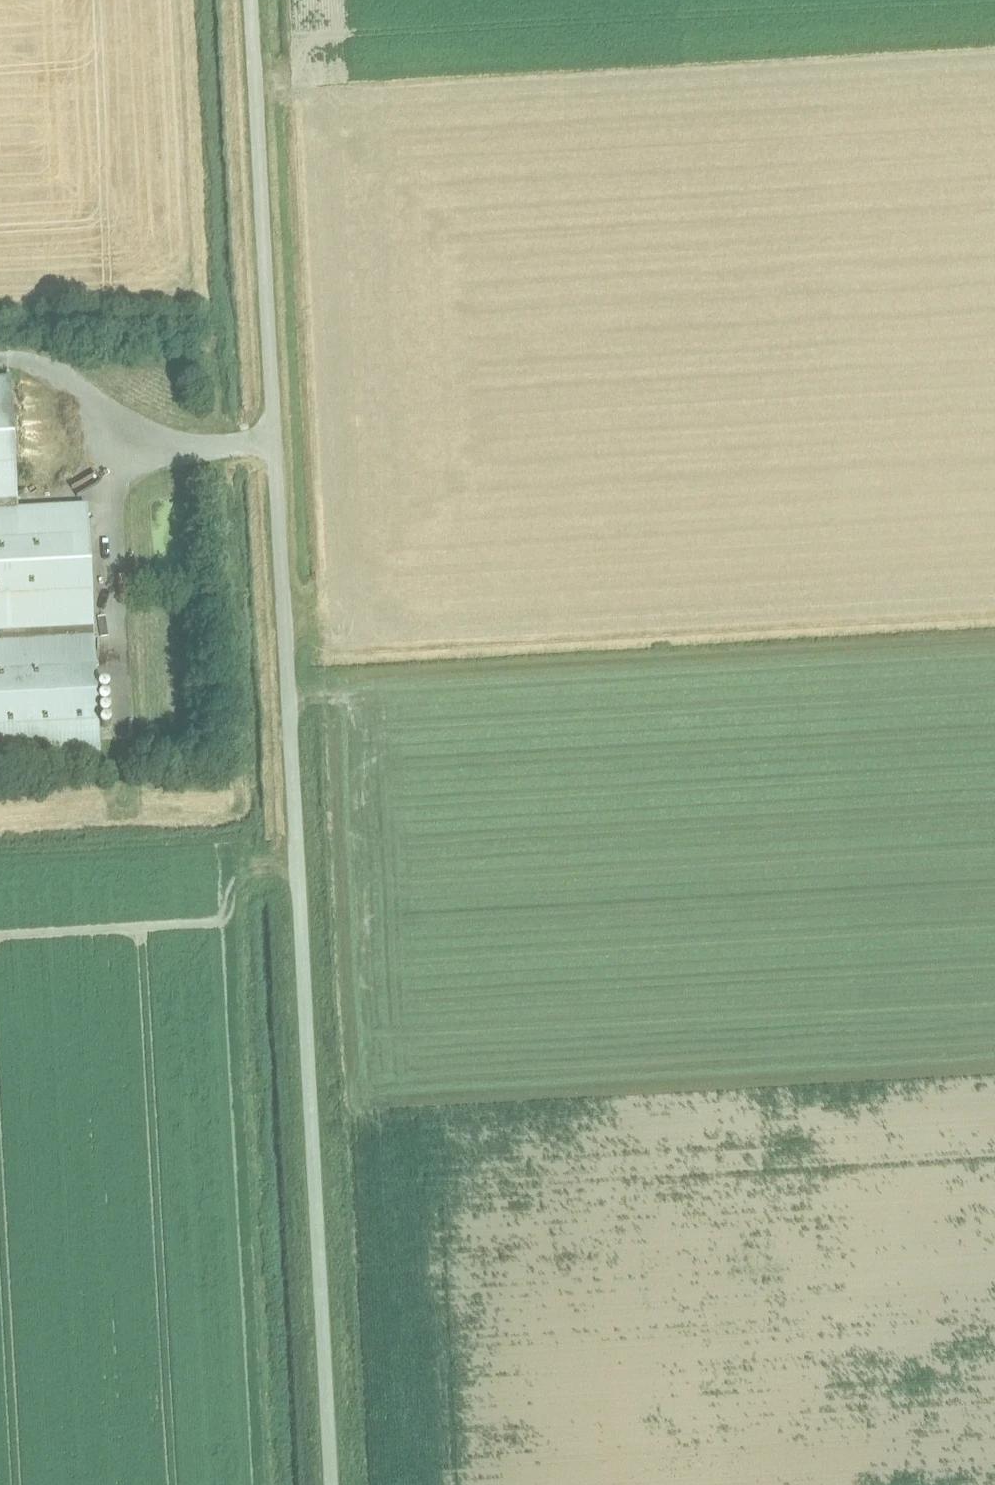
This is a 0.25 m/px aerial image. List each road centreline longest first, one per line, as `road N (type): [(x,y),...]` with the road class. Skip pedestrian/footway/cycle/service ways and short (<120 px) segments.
road 1 (unclassified): [(335,1484),(253,0)]

